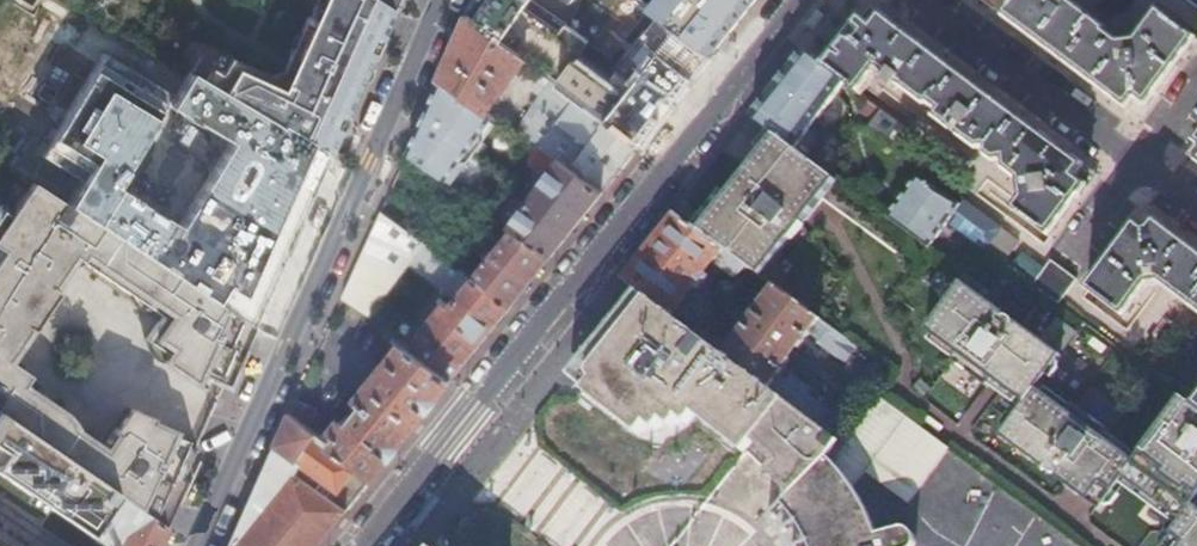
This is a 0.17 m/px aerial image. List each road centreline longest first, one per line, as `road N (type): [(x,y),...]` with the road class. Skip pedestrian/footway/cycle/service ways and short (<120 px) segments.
road 1 (tertiary): [(364,545),(798,0)]
road 2 (tertiary): [(428,0),(184,545)]

